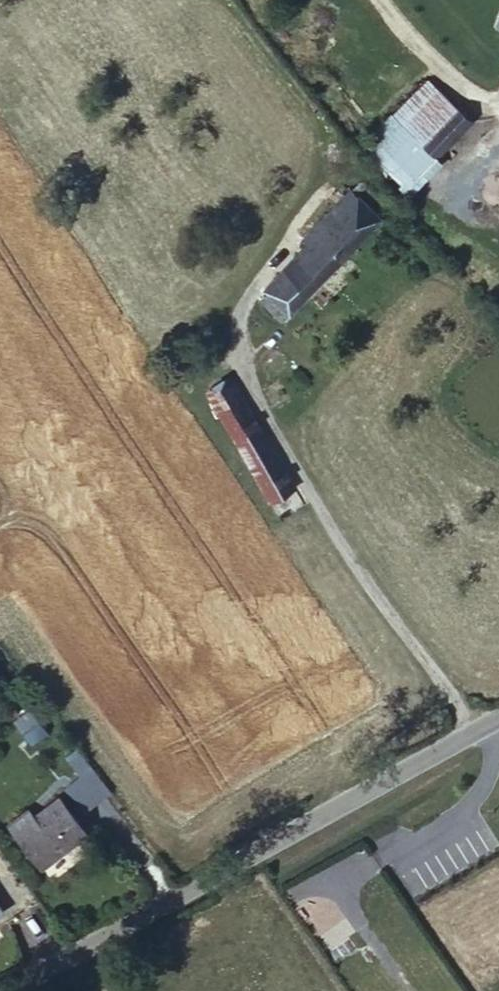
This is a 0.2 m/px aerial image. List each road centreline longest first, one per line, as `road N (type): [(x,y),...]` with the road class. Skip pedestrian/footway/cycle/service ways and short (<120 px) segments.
road 1 (unclassified): [(496,715),(0,988)]
road 2 (unclassified): [(496,715),(498,750),(469,808),(393,860)]

